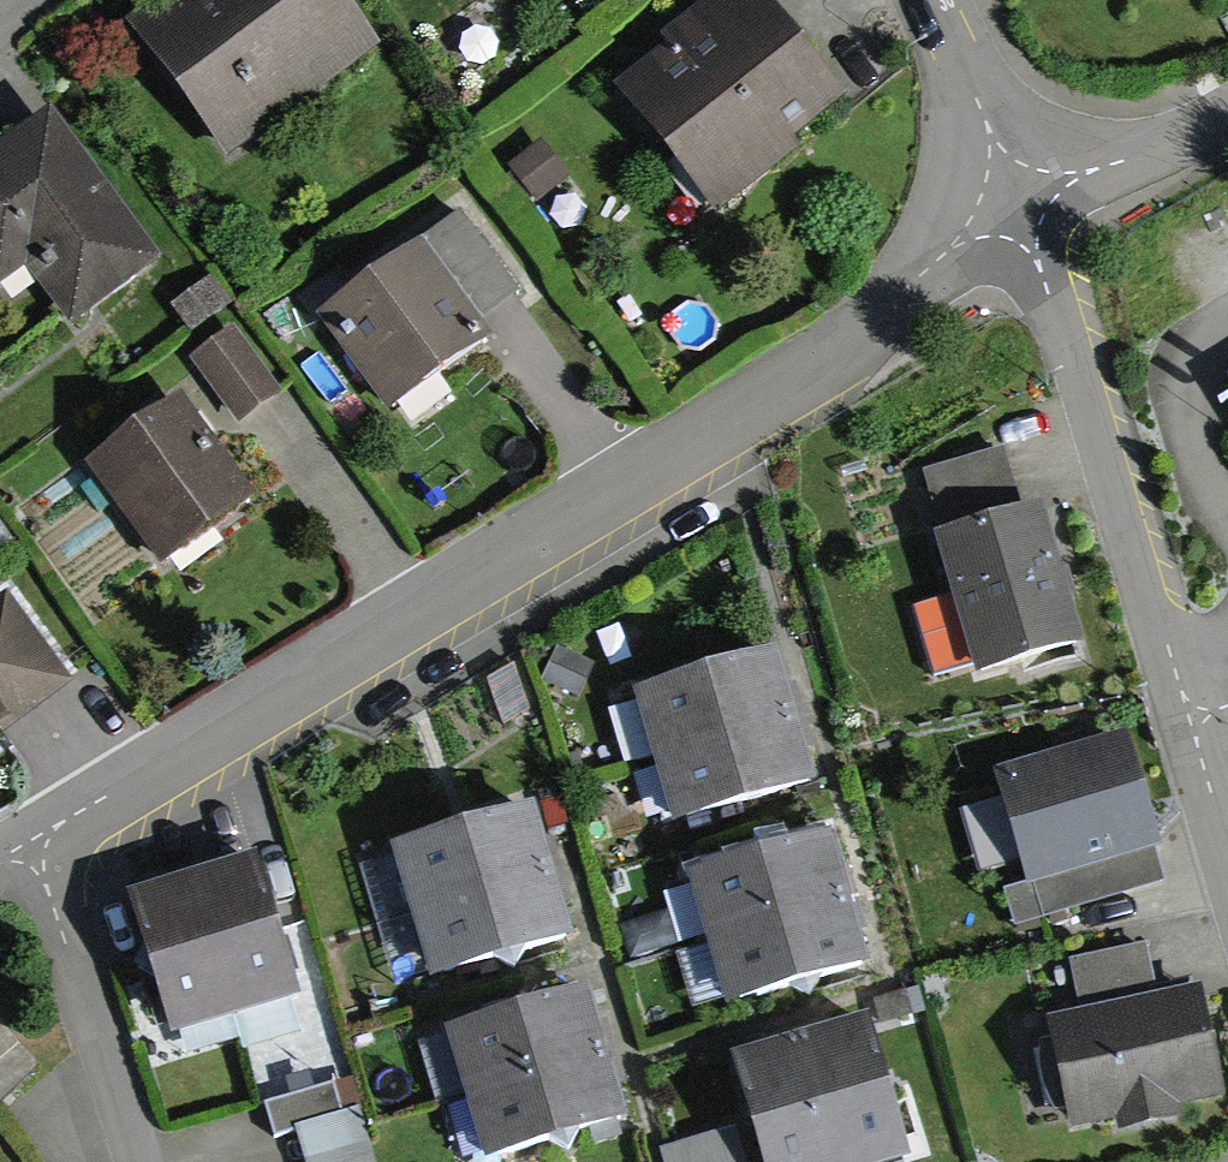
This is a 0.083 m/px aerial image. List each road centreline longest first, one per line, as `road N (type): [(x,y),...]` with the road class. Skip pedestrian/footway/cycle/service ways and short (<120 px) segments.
road 1 (residential): [(1017,208),(714,427),(27,844)]
road 2 (residential): [(1017,208),(1227,848)]
road 3 (residential): [(137,1161),(63,927),(27,844)]
road 4 (residential): [(1227,107),(1017,208)]
road 5 (residential): [(929,0),(1017,208)]

